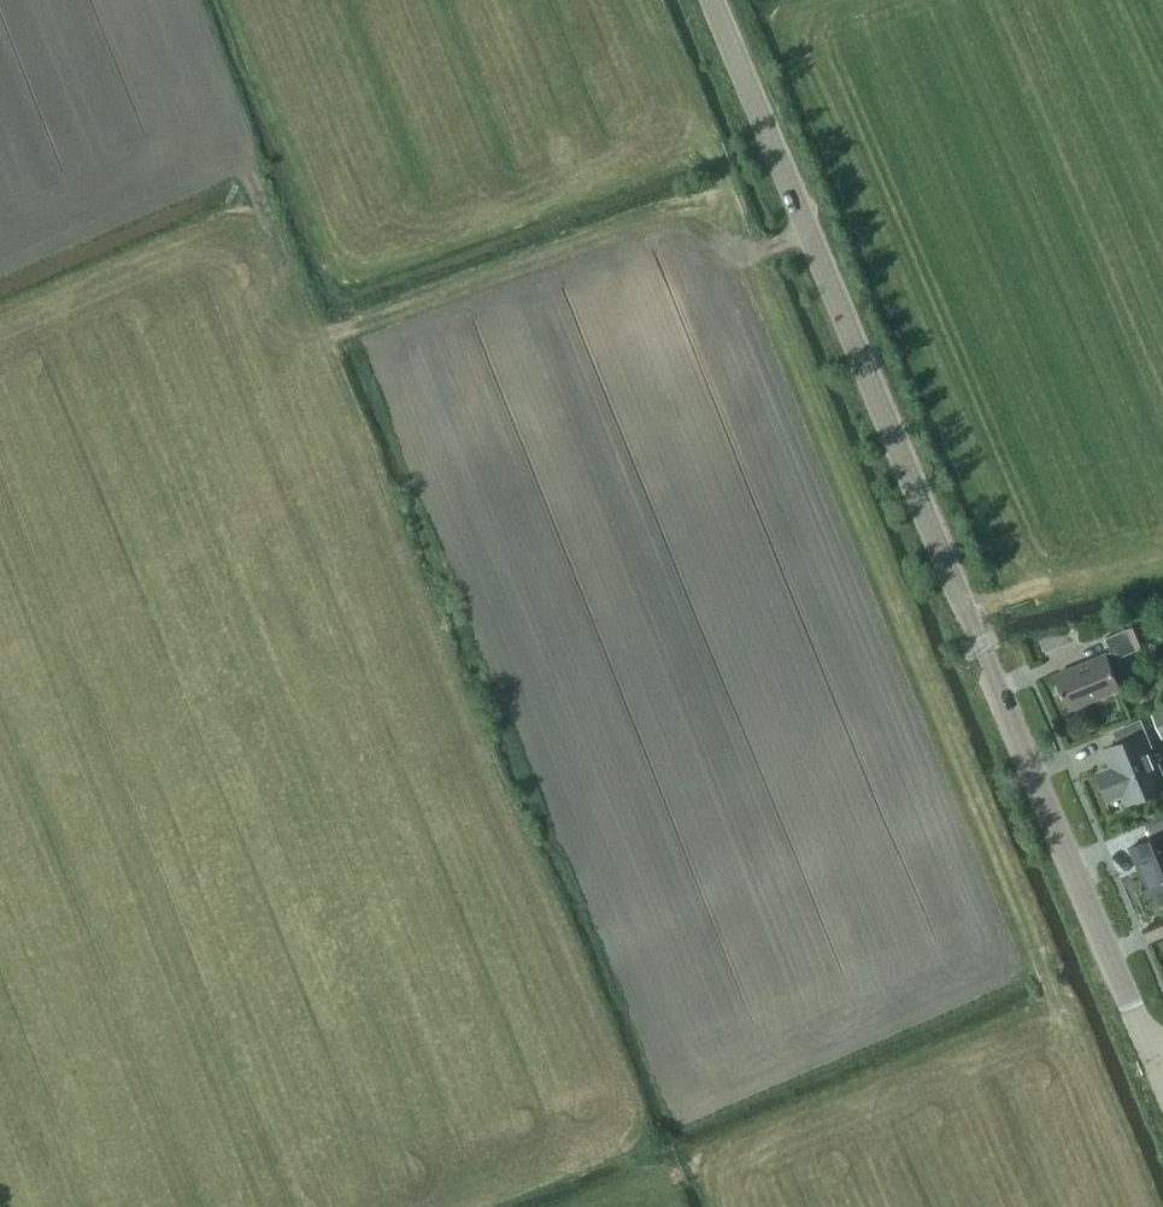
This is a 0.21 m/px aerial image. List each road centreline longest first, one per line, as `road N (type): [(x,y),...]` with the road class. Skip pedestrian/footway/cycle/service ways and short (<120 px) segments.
road 1 (tertiary): [(1155,1061),(713,0)]

